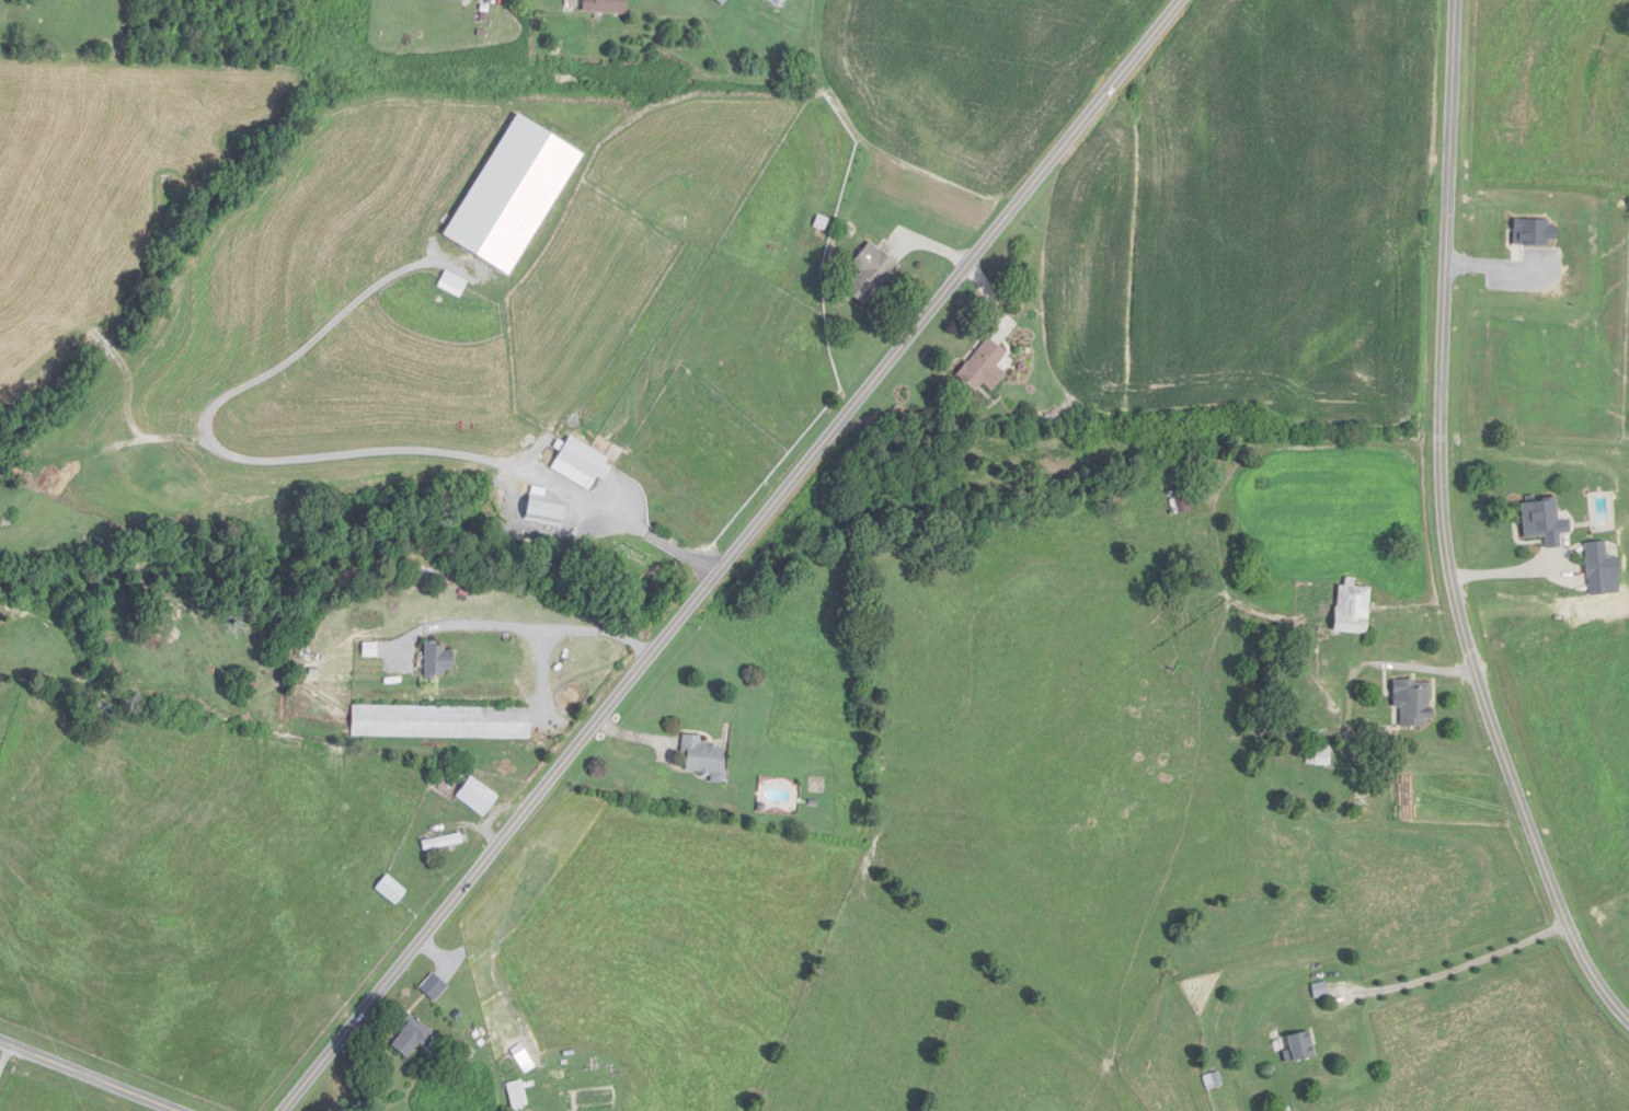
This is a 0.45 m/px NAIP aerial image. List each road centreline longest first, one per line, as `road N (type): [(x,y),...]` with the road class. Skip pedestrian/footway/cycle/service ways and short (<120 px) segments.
road 1 (residential): [(283,1110),(1179,0)]
road 2 (residential): [(1628,1019),(1568,925),(1475,670),(1452,576),(1441,392),(1455,0)]
road 3 (residential): [(171,1110),(0,1043)]

